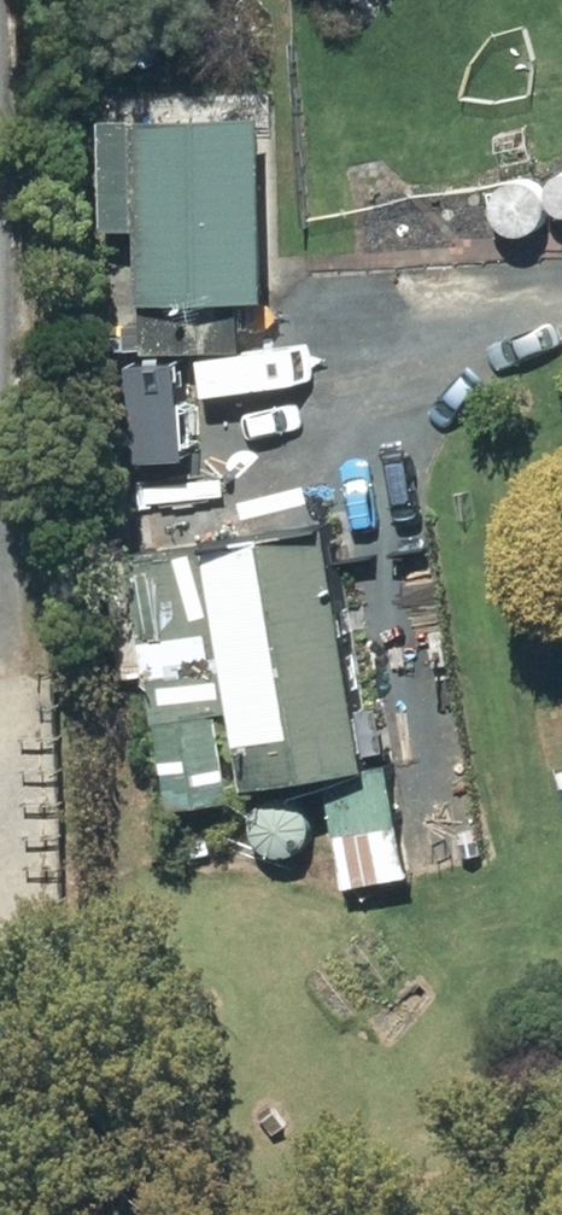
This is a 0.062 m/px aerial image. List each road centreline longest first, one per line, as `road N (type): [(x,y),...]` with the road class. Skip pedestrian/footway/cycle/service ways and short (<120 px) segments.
road 1 (track): [(0,485),(21,1047),(187,1214)]
road 2 (track): [(417,761),(347,356),(431,259),(561,214)]

